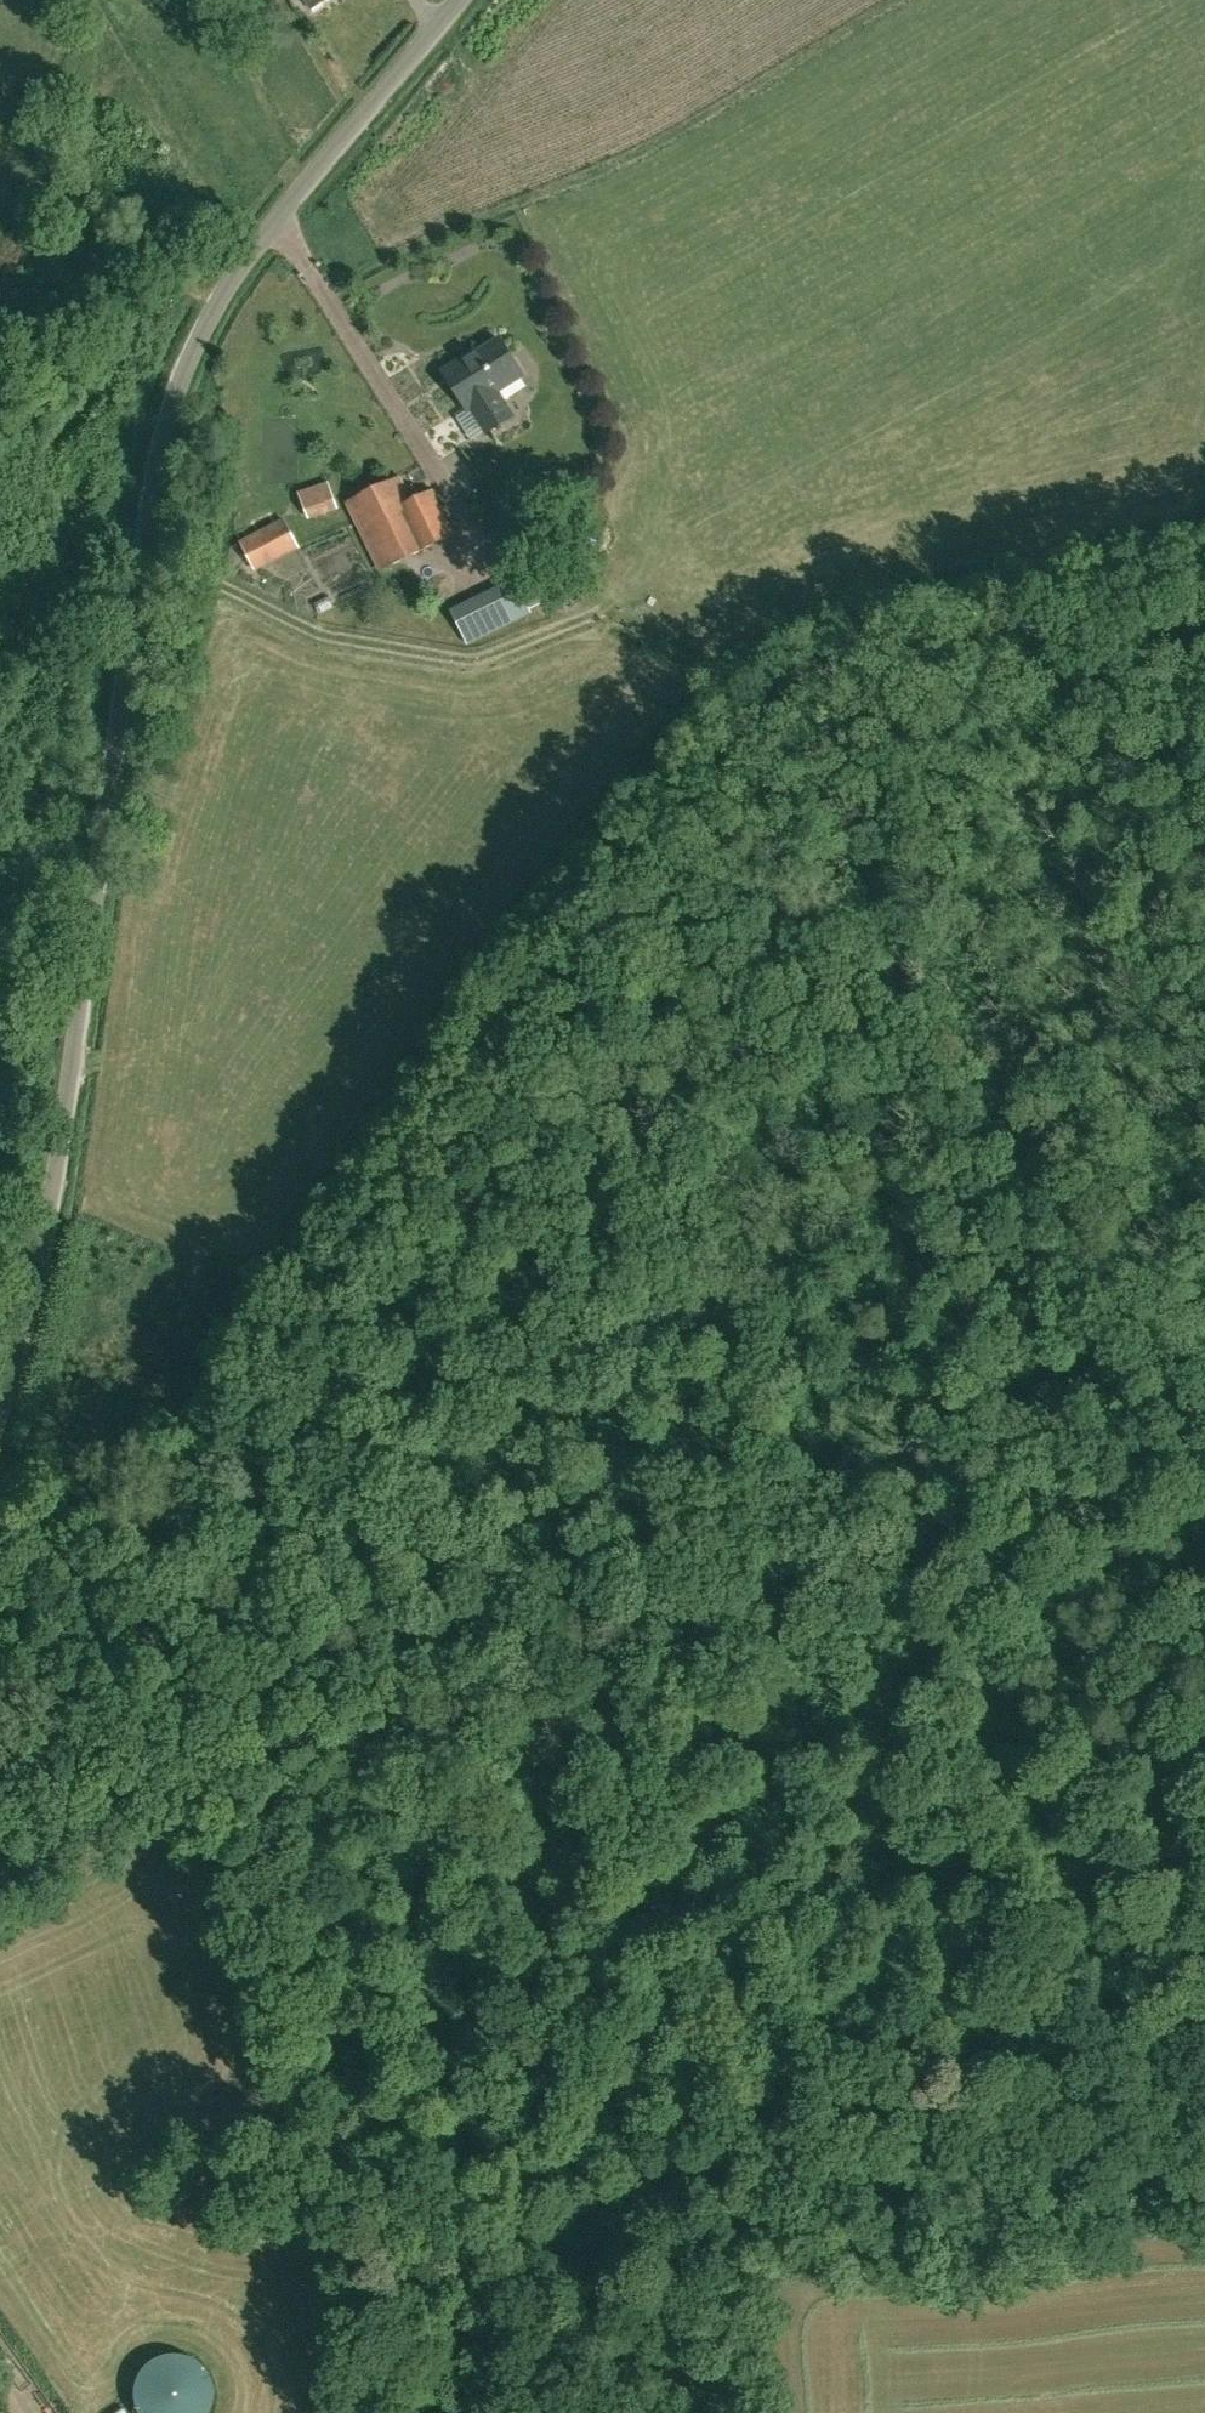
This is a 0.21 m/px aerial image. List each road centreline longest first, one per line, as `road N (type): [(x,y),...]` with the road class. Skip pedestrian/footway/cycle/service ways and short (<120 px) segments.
road 1 (unclassified): [(0,1394),(44,1241),(149,482),(177,382),(211,310),(264,232),(460,0)]

